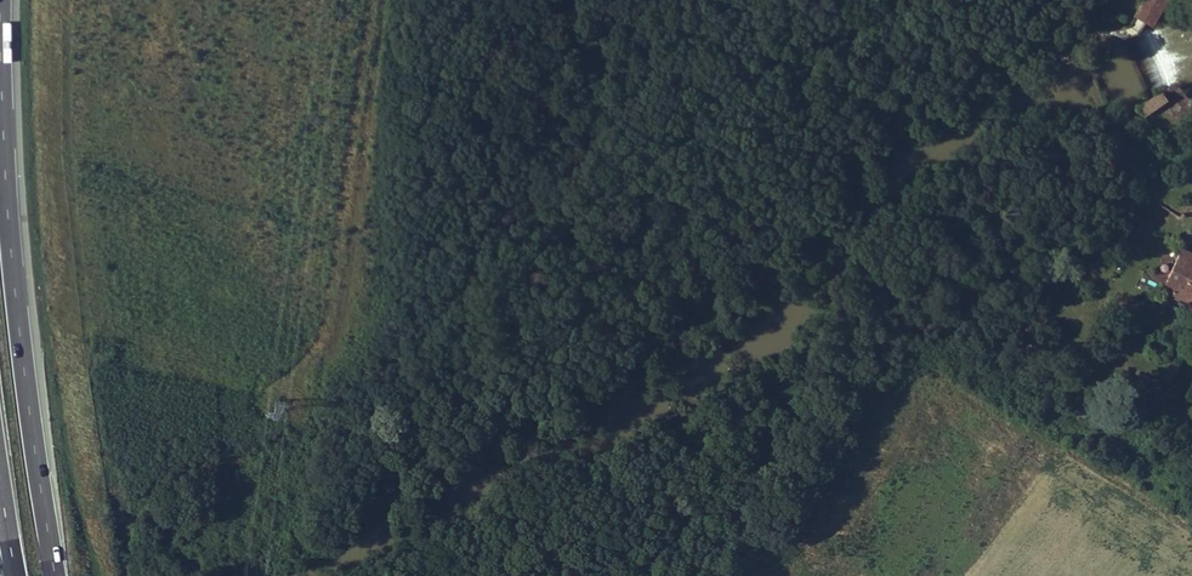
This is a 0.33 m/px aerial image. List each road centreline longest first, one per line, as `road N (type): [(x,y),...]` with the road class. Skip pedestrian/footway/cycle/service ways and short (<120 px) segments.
road 1 (motorway): [(56,575),(14,285),(0,40)]

